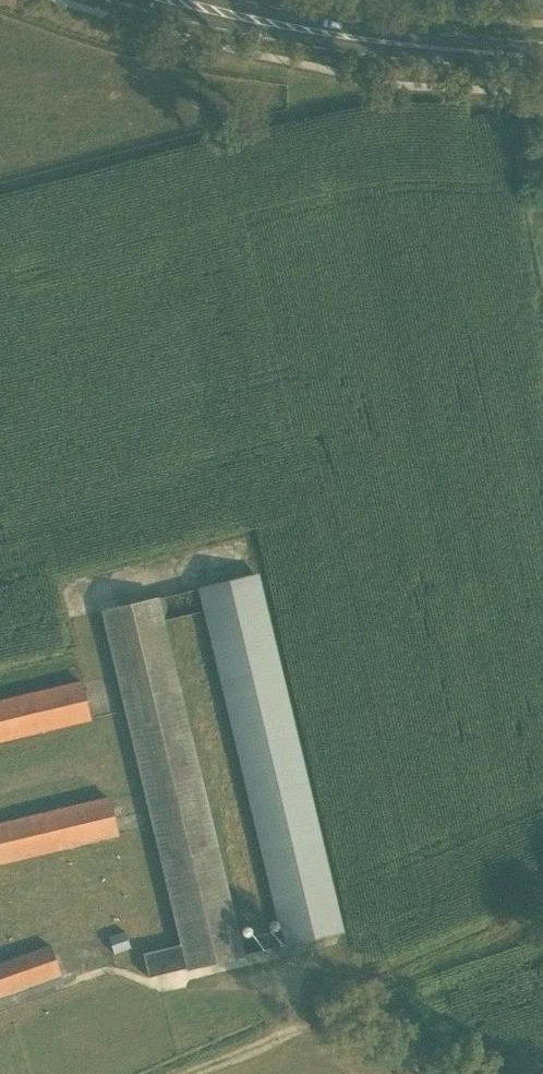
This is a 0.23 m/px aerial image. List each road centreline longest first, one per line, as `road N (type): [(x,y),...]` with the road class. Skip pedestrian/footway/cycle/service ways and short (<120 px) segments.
road 1 (track): [(542,924),(193,1073)]
road 2 (primary): [(542,57),(307,30),(177,0)]

